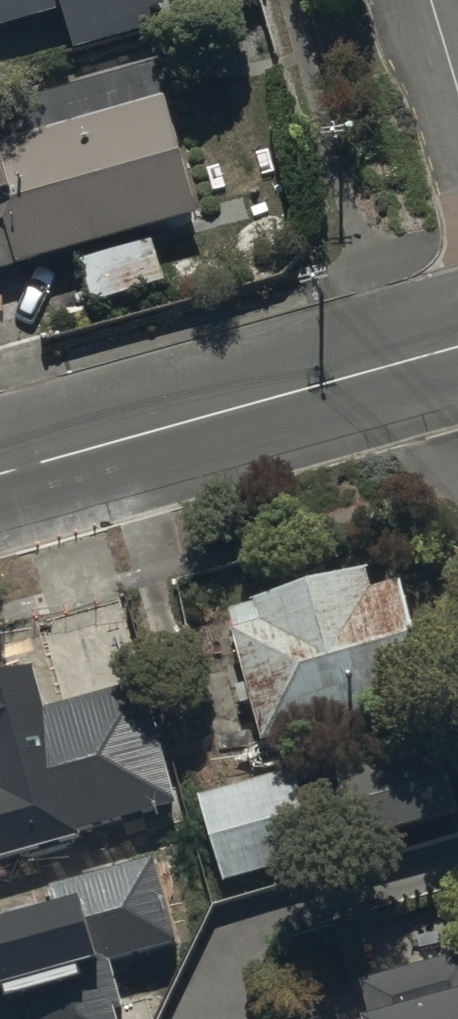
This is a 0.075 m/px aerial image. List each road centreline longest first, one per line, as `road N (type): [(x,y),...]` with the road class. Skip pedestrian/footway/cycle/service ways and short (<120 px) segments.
road 1 (tertiary): [(0,475),(457,346)]

